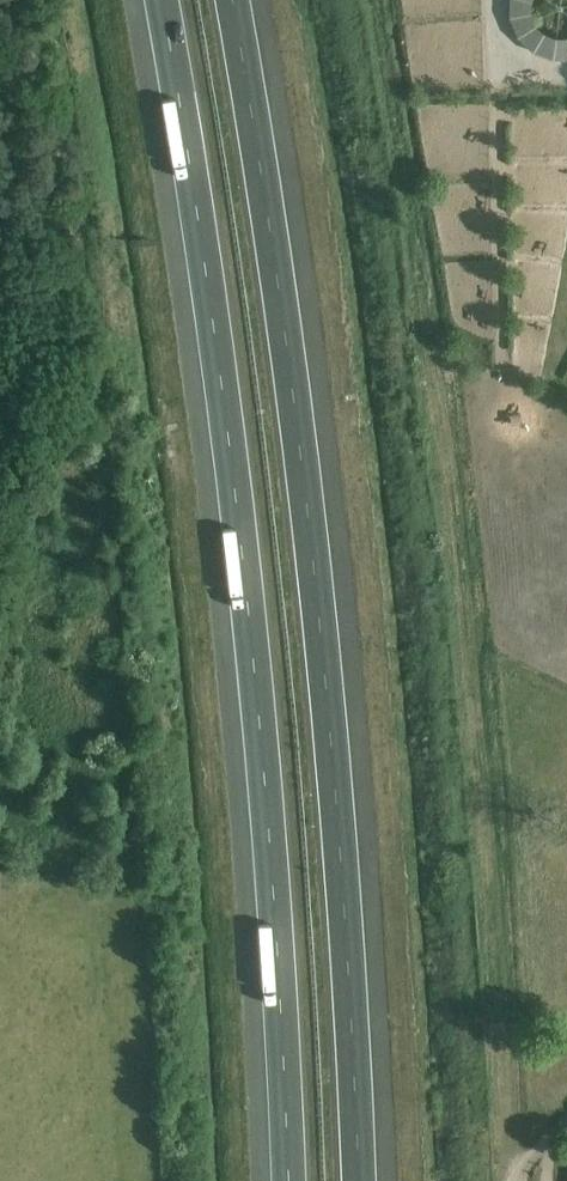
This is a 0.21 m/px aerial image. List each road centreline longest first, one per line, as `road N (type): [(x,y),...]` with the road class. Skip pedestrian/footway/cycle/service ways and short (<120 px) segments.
road 1 (motorway): [(161,0),(222,399),(257,715),(287,1180)]
road 2 (motorway): [(361,1180),(328,706),(294,396),(234,0)]

